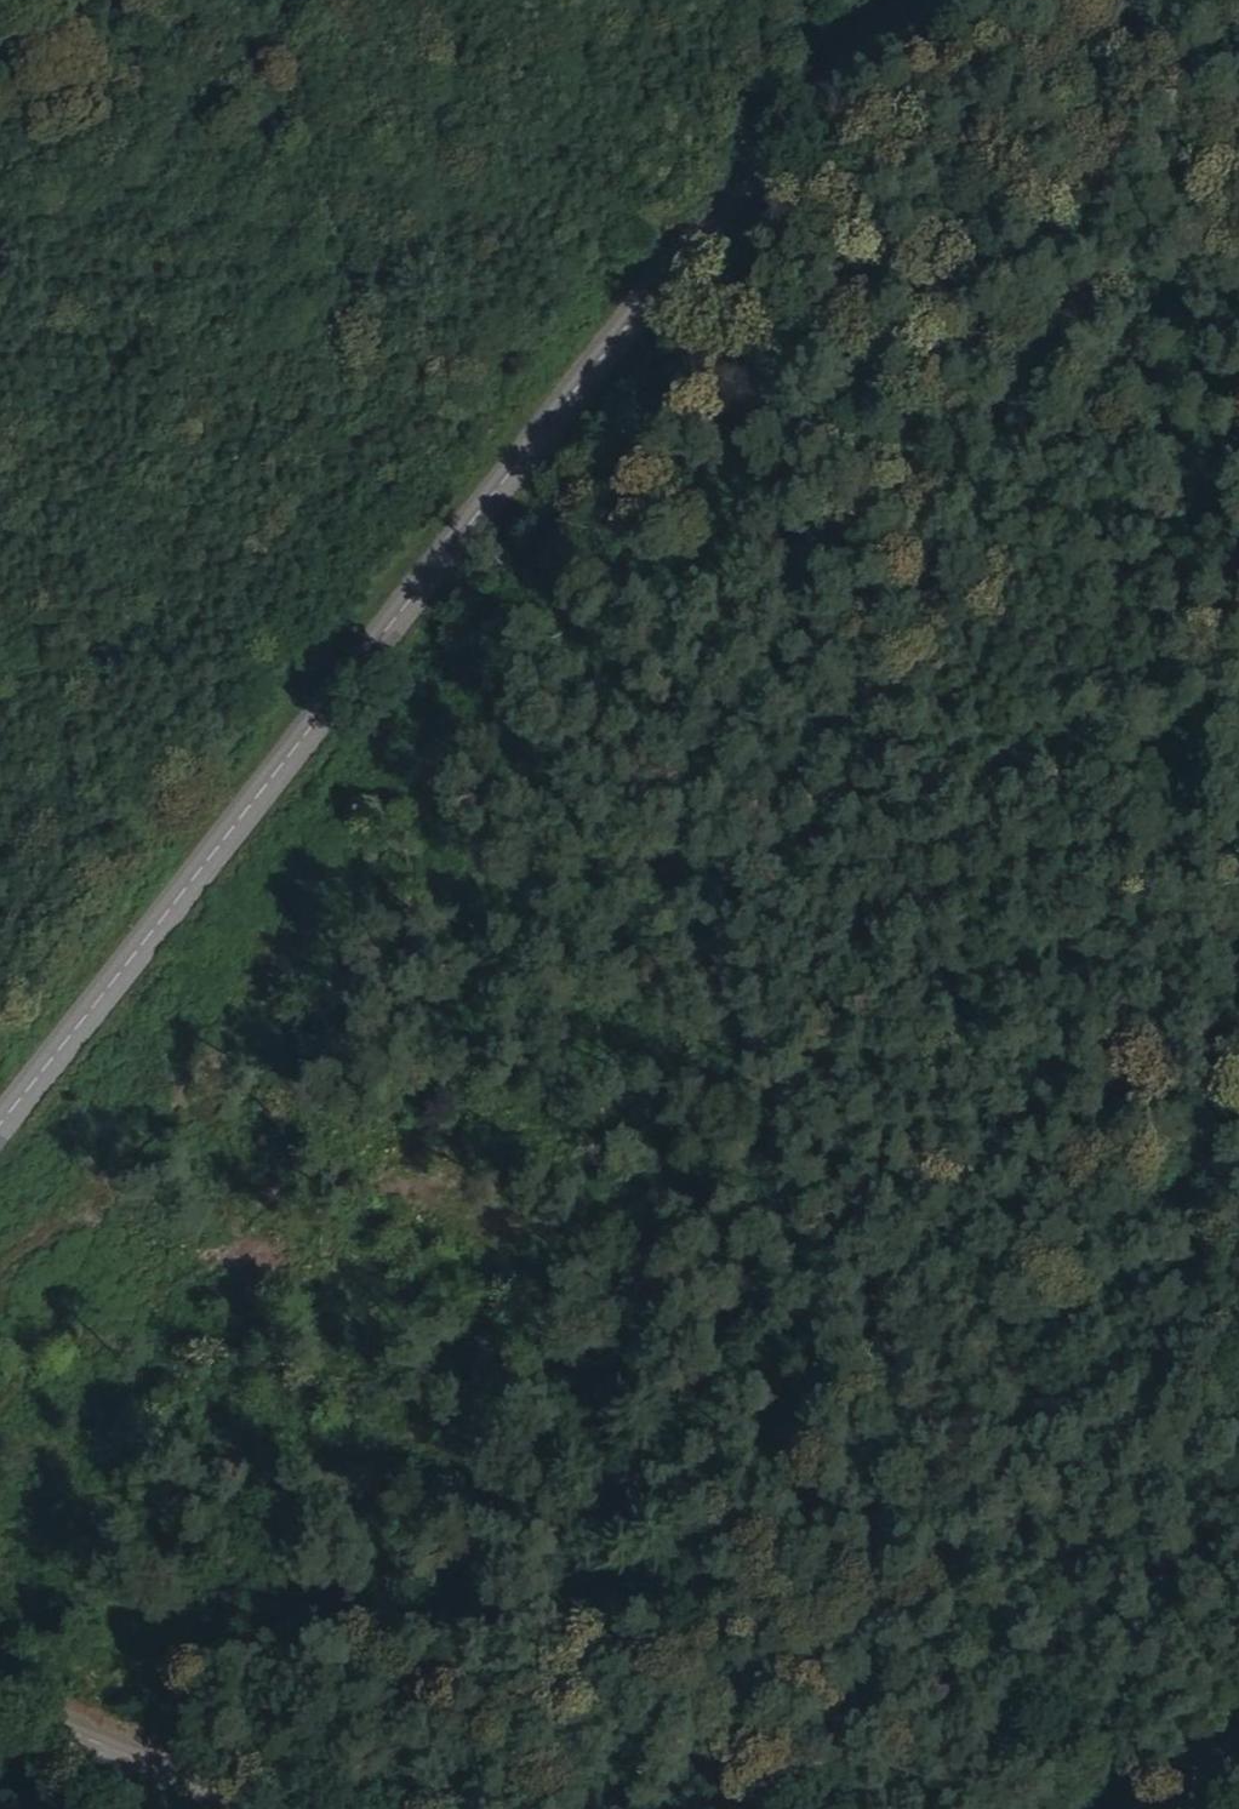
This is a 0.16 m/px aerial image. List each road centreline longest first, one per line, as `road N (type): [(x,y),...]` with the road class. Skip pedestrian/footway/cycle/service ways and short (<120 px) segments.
road 1 (secondary): [(0,1110),(748,168),(897,0)]
road 2 (tertiary): [(246,1808),(0,1702)]

